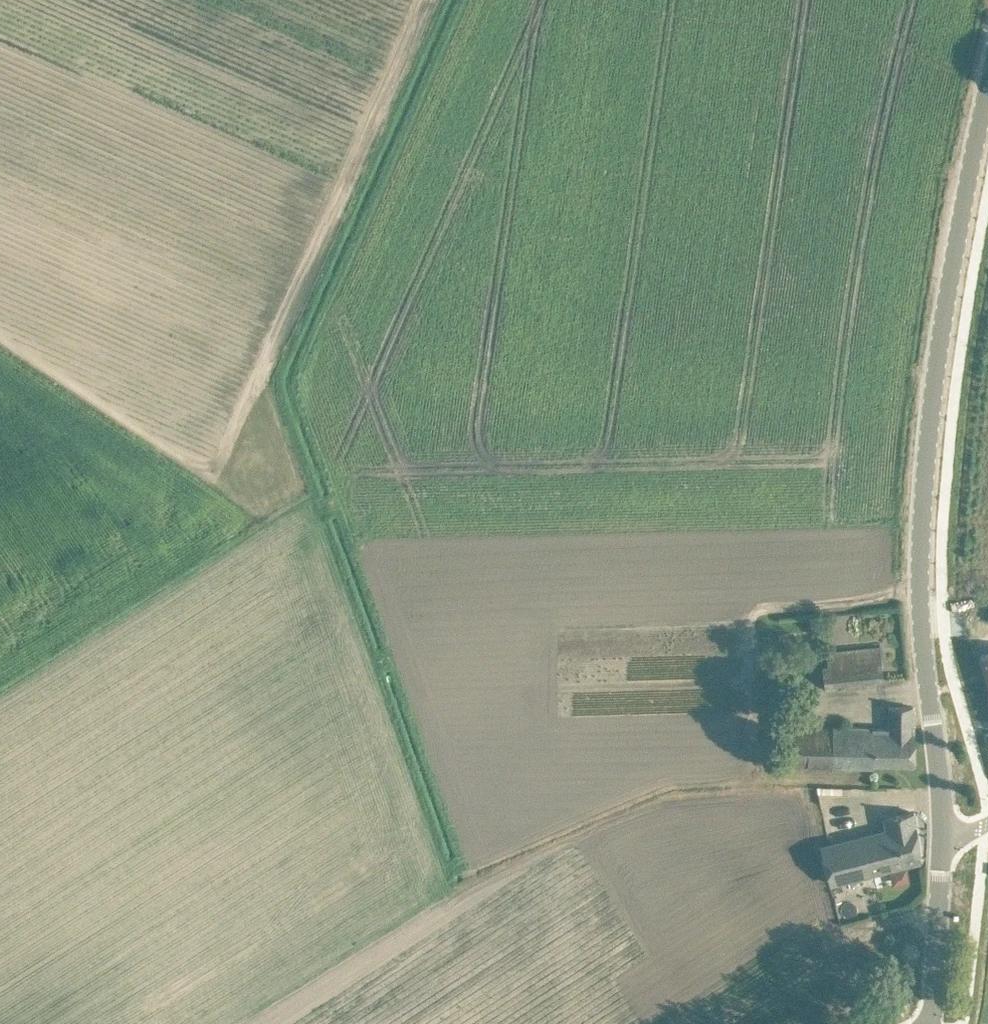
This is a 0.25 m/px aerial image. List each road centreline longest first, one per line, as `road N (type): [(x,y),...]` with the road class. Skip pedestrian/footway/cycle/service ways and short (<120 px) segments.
road 1 (tertiary): [(944,833),(924,655),(924,487),(933,385),(987,80)]
road 2 (tertiary): [(926,1023),(944,833)]

